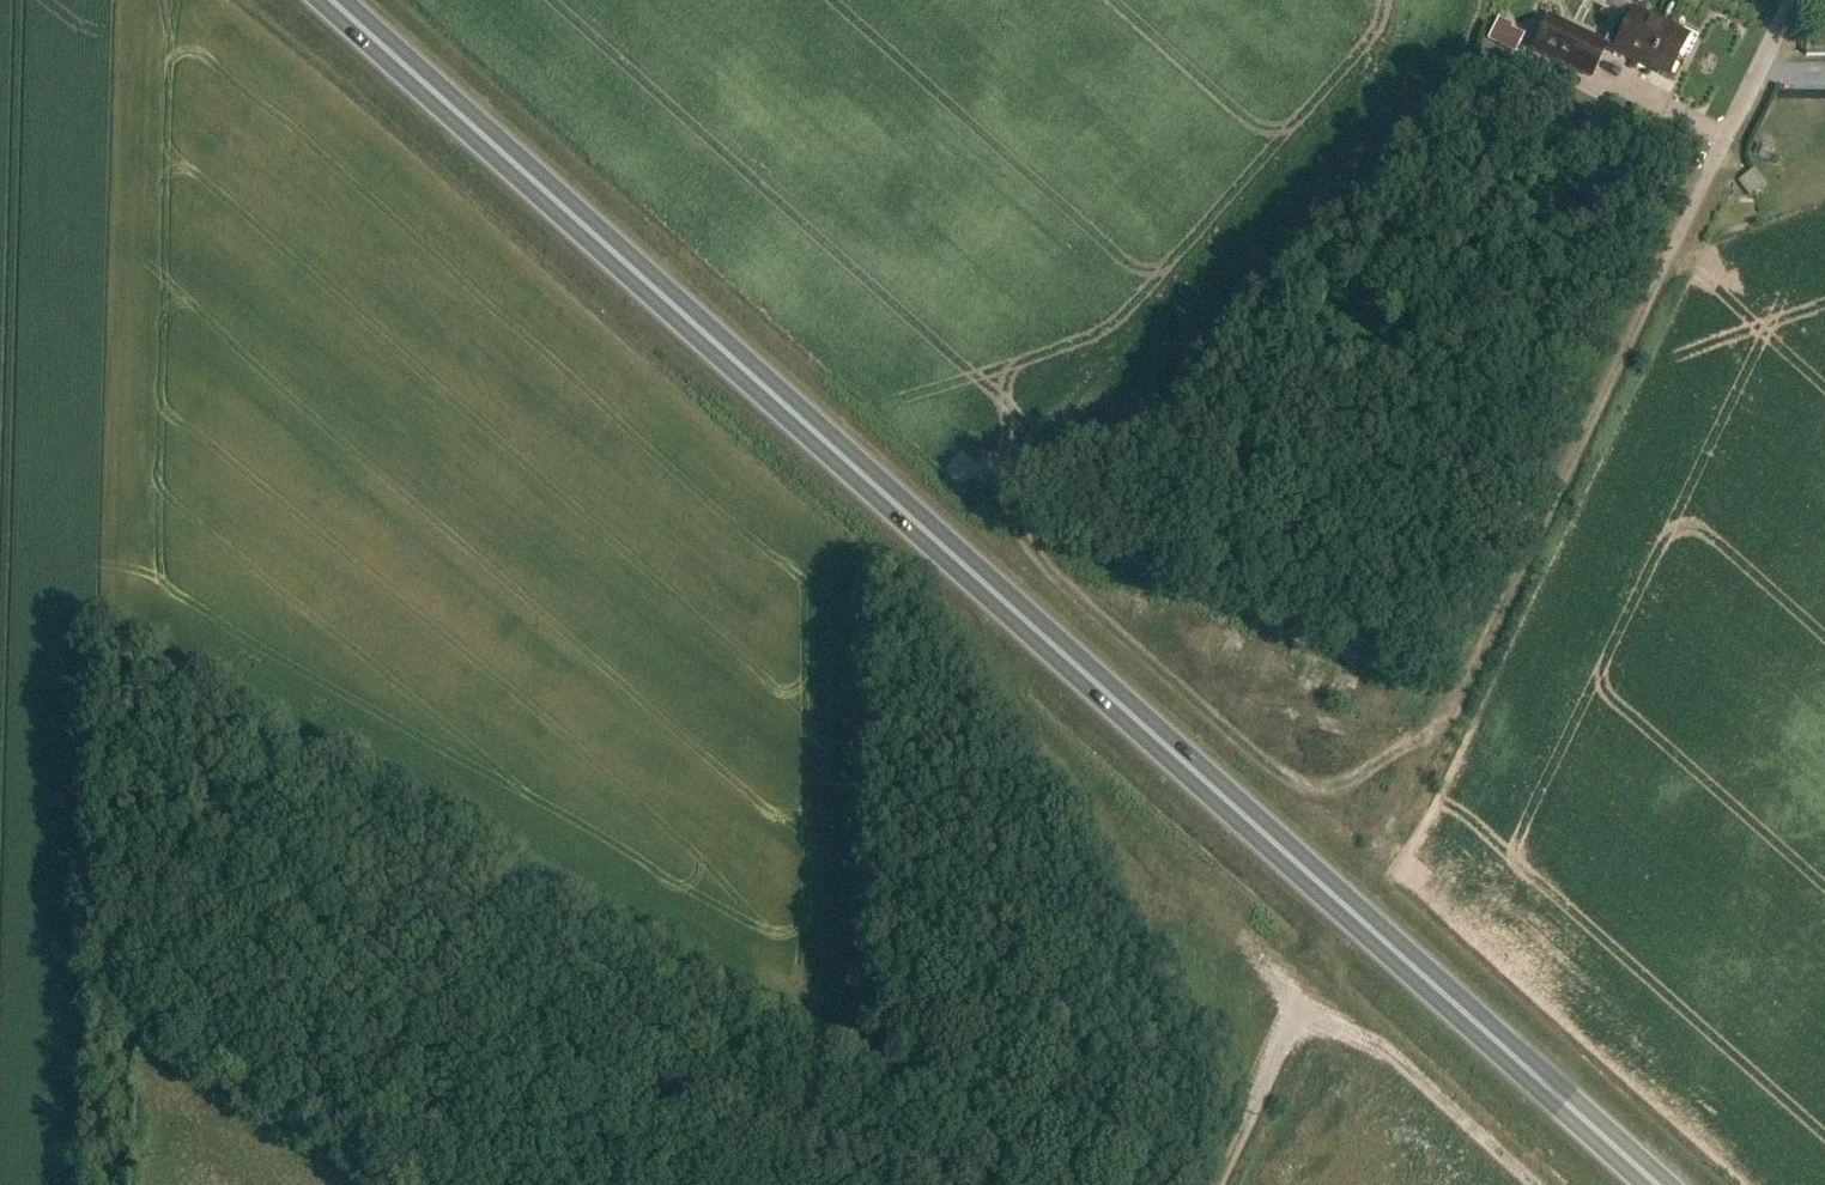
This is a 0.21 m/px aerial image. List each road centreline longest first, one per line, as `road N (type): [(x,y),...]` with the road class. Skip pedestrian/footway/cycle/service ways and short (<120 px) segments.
road 1 (trunk): [(1658,1184),(336,0)]
road 2 (residential): [(1463,675),(1792,0)]
road 3 (unclassified): [(1214,1184),(1304,1004)]

